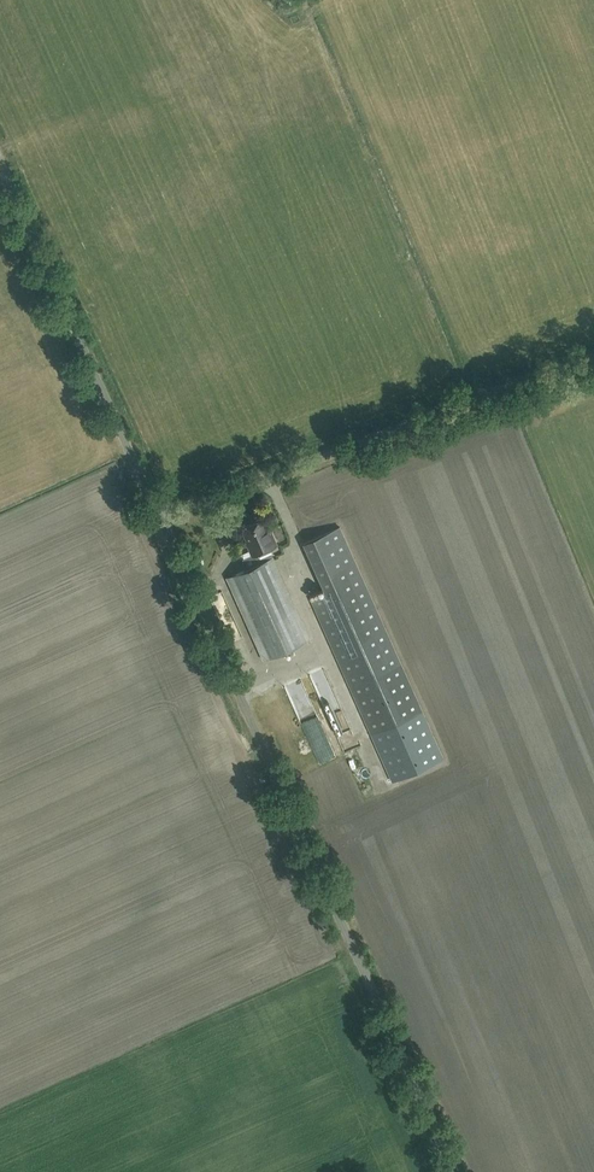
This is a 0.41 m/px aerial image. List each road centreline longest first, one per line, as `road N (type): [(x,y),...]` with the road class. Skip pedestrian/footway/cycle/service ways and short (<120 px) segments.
road 1 (unclassified): [(455,1171),(160,517)]
road 2 (unclassified): [(160,517),(593,355)]
road 3 (unclassified): [(160,517),(0,163)]

